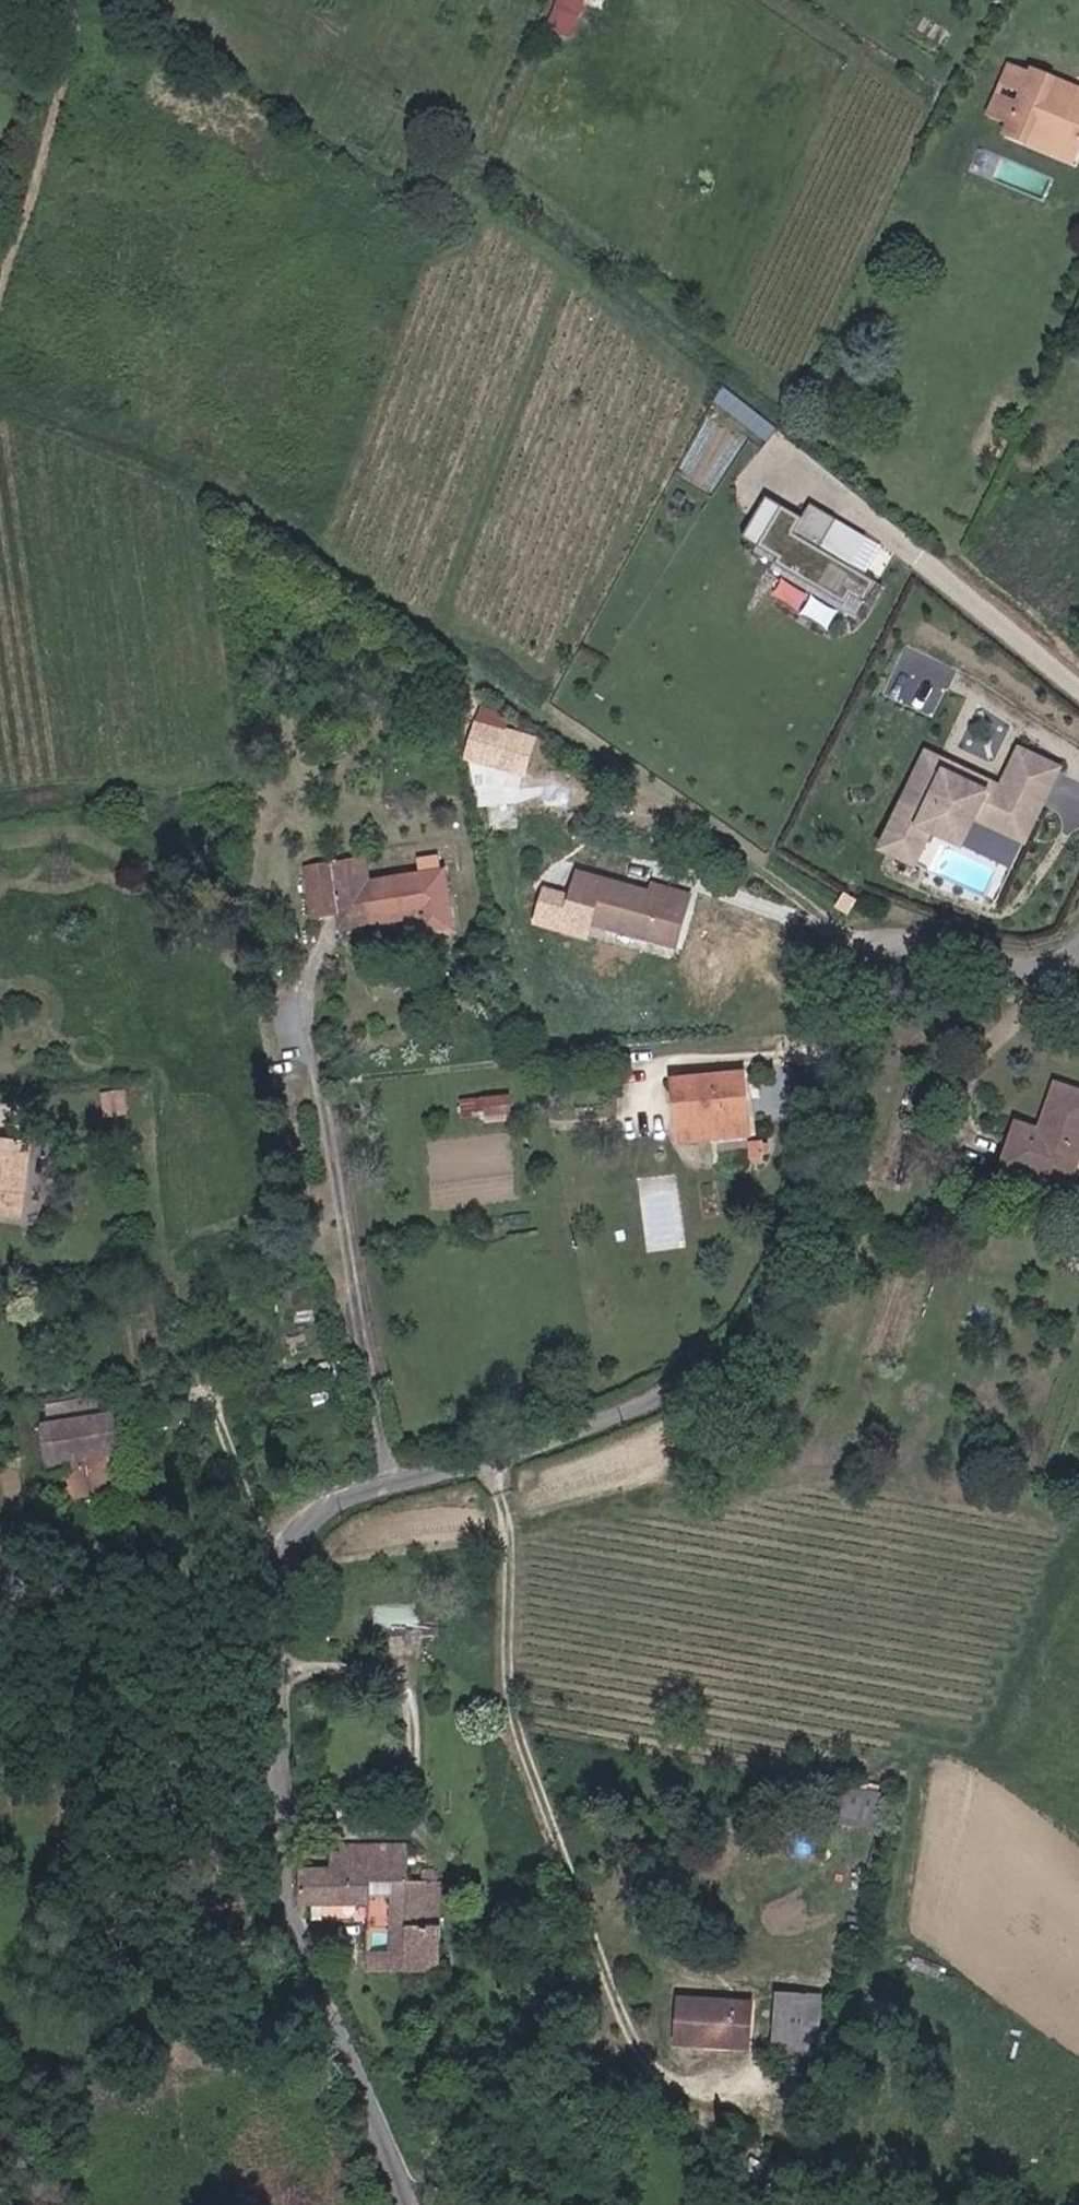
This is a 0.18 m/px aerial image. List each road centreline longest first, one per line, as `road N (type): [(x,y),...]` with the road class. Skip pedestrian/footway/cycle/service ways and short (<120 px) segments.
road 1 (unclassified): [(402,2204),(382,2134),(302,2005),(275,1833),(280,1560),(296,1529),(323,1508),(398,1479),(618,1412),(753,1347),(785,1316),(851,995),(910,973),(1040,975),(1078,953)]

